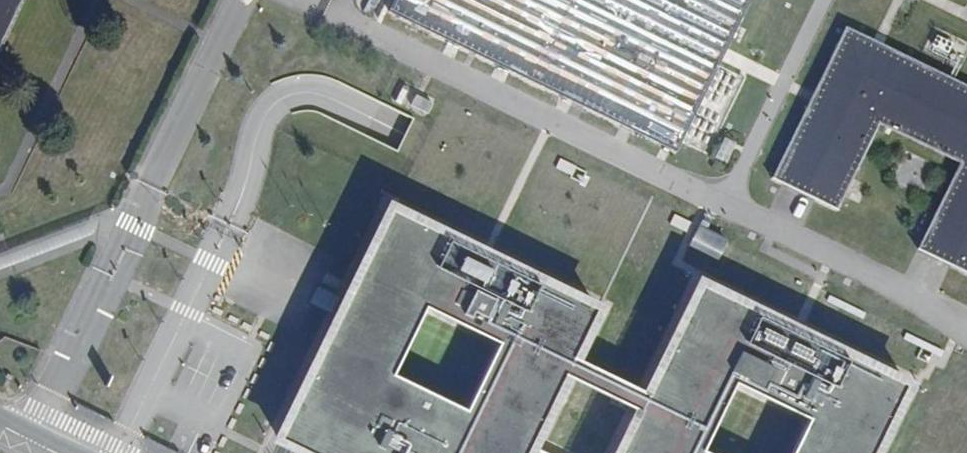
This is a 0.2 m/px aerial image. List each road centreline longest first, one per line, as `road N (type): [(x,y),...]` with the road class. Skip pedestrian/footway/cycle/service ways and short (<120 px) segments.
road 1 (unclassified): [(22,435),(242,0)]

